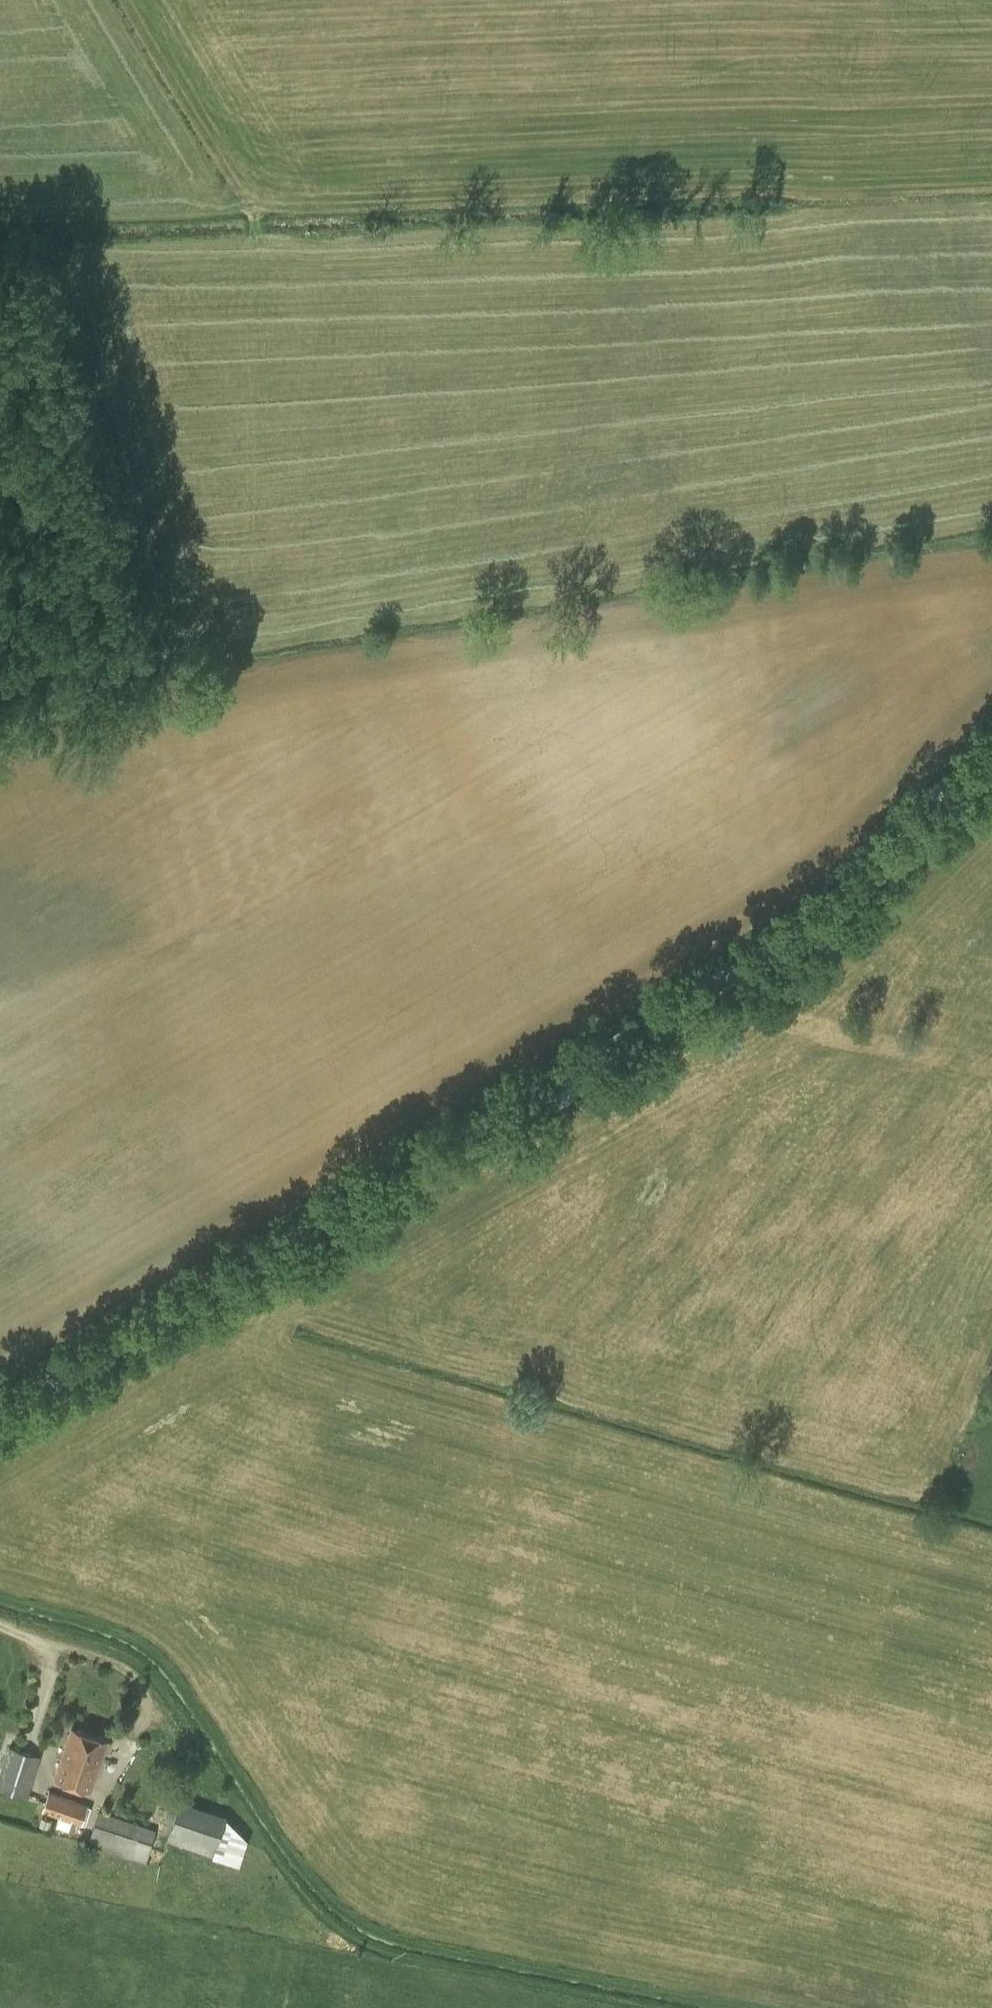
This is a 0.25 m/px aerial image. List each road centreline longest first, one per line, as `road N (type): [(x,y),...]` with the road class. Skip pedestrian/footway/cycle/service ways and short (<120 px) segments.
road 1 (tertiary): [(0,1414),(848,904),(991,762)]

